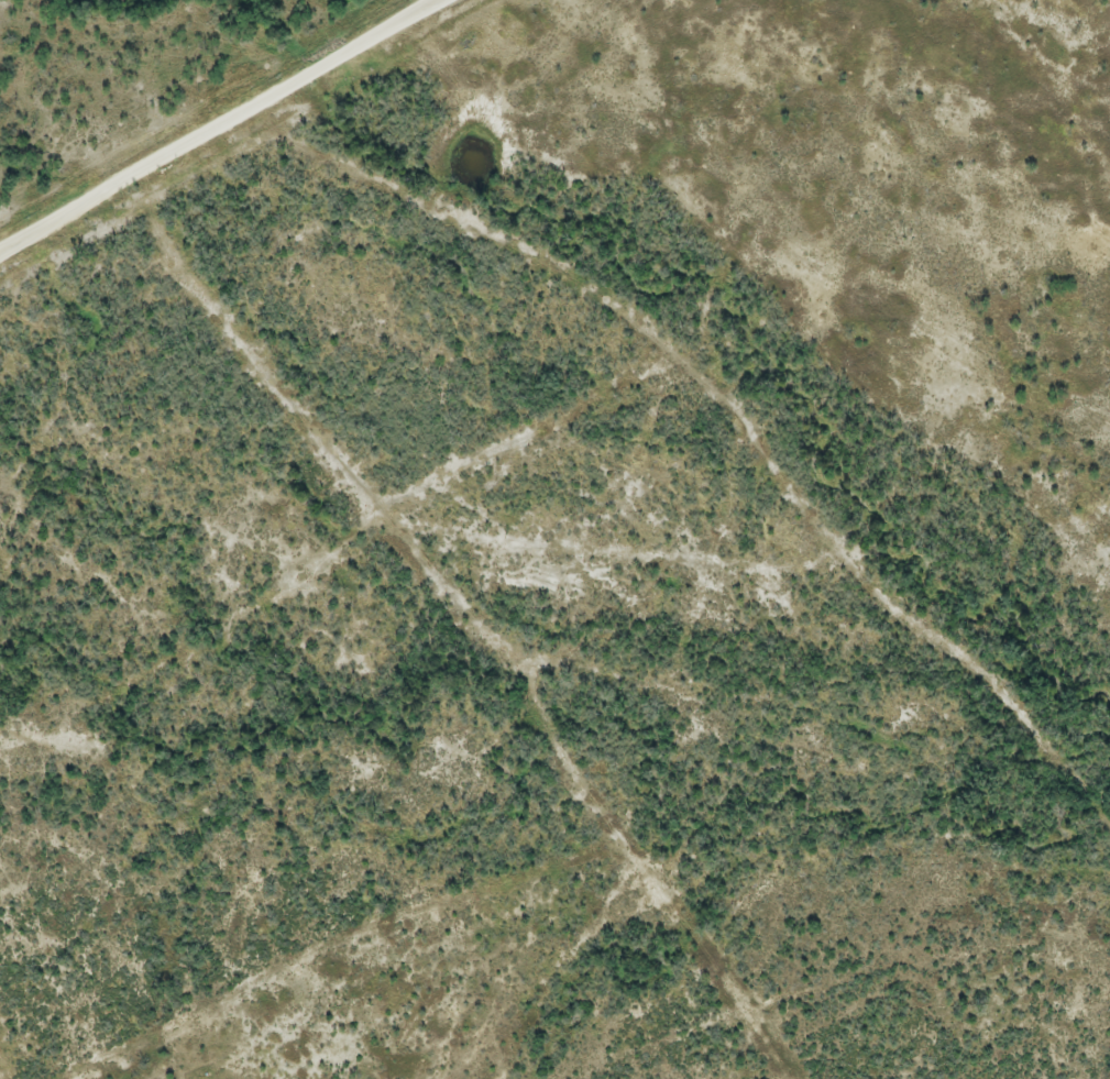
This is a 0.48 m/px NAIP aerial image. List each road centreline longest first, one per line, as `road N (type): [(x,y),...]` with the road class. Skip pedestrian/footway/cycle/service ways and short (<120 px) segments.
road 1 (residential): [(440,0),(0,254)]

